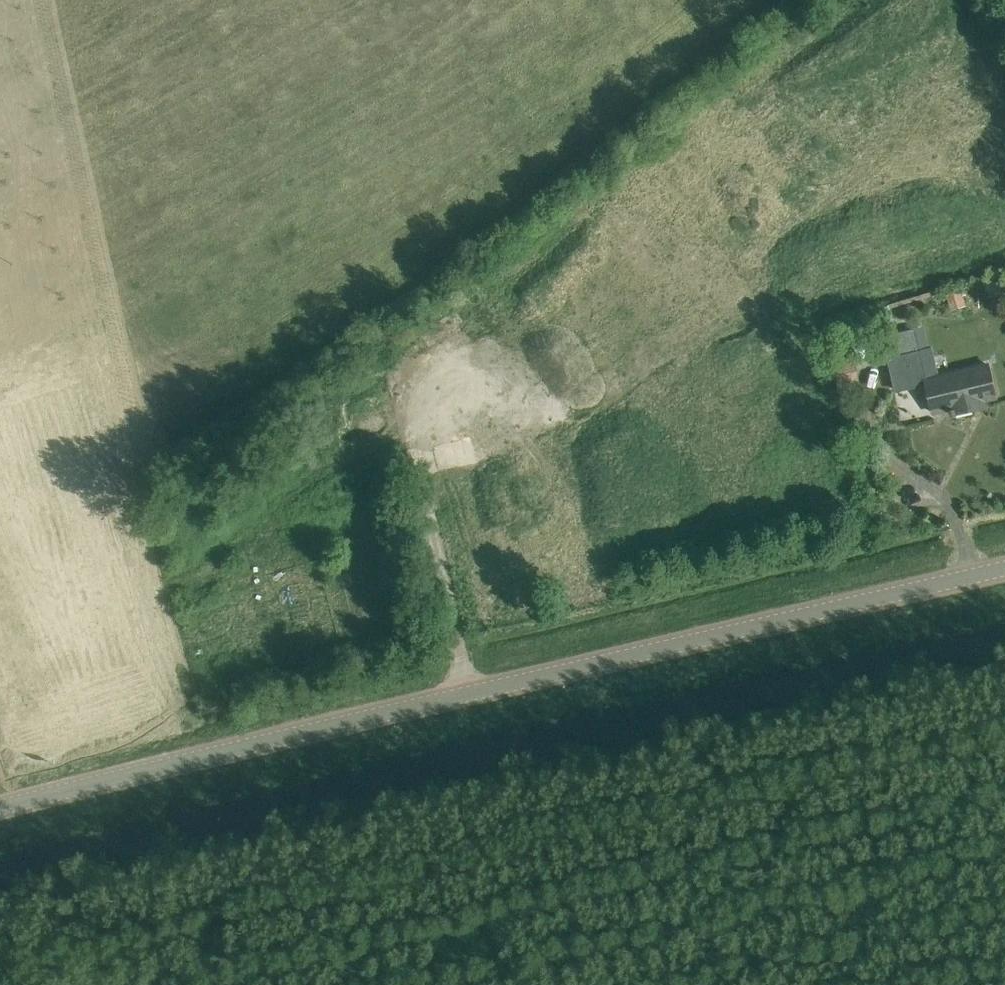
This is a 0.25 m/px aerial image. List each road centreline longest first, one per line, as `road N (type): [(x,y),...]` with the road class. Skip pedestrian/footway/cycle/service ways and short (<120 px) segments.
road 1 (tertiary): [(0,811),(1004,575)]

